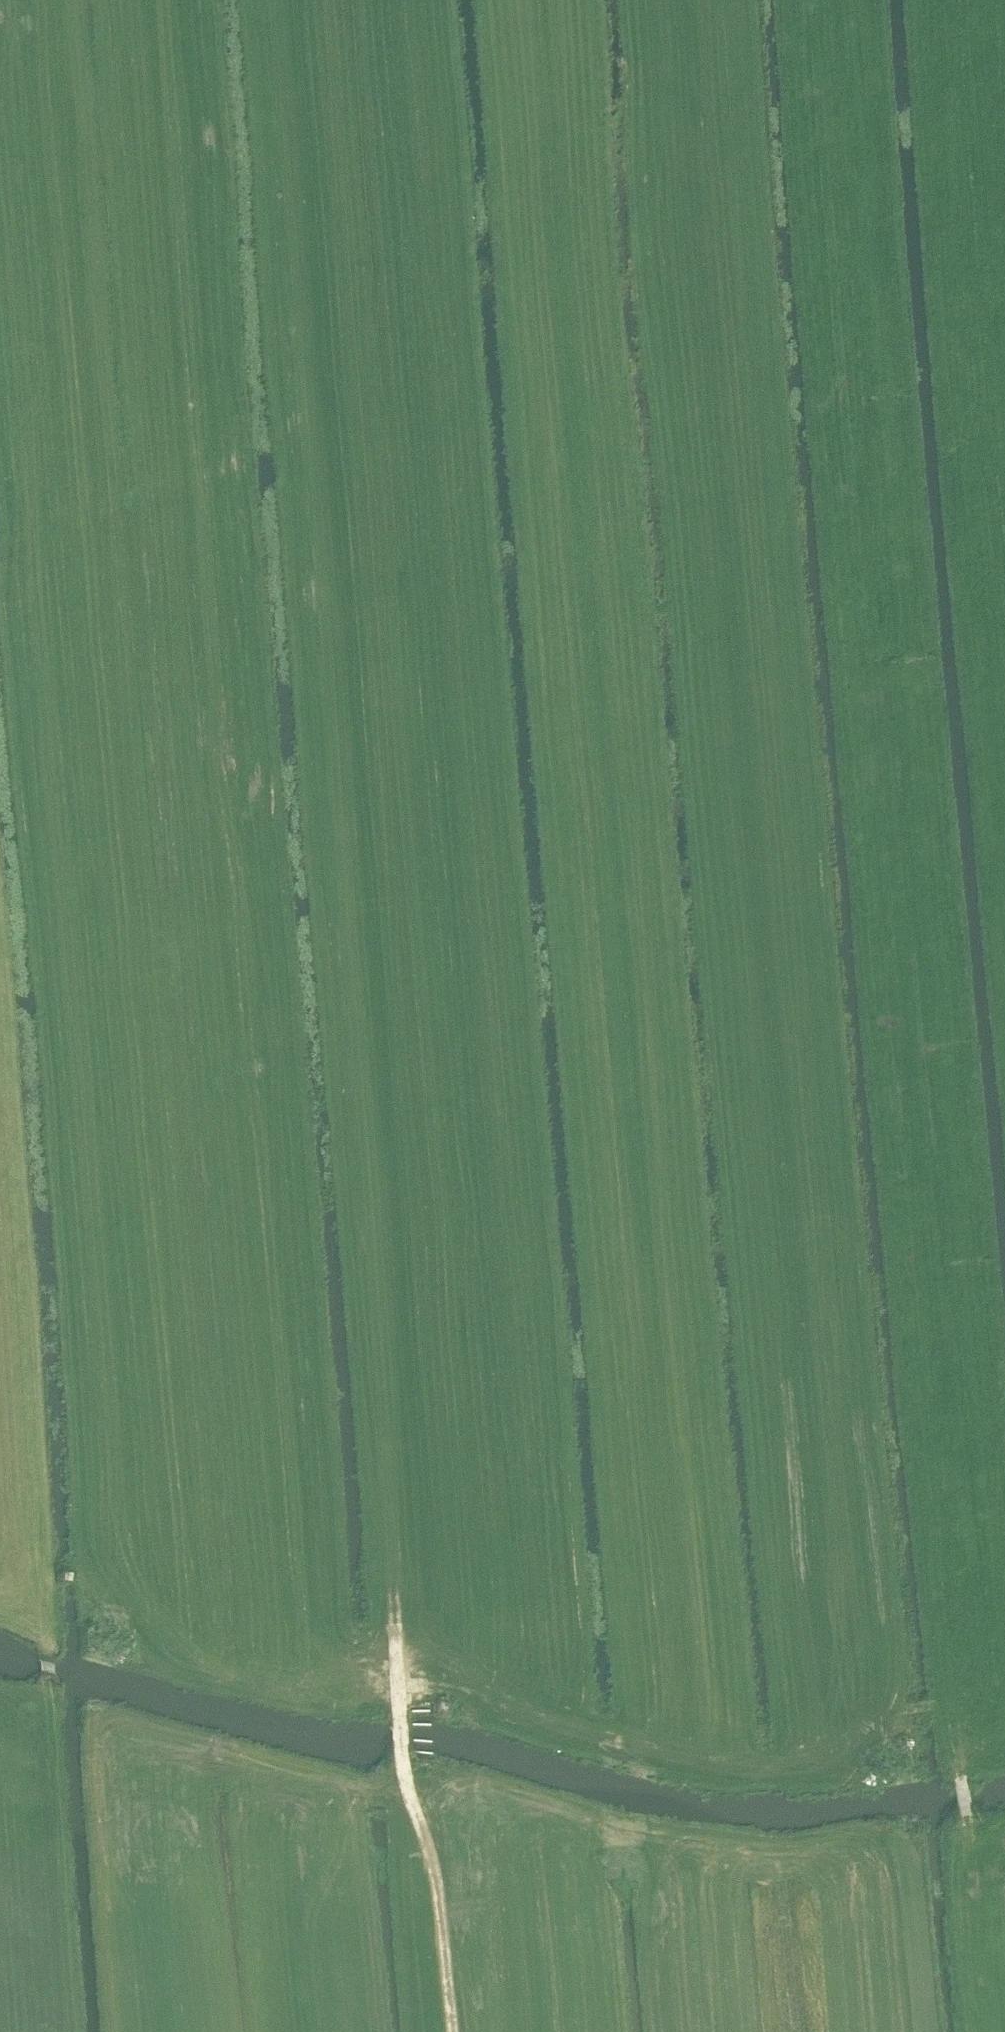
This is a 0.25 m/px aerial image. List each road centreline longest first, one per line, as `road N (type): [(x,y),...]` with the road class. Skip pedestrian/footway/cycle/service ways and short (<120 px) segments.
road 1 (track): [(451,2031),(432,1855),(400,1761),(397,1605)]

